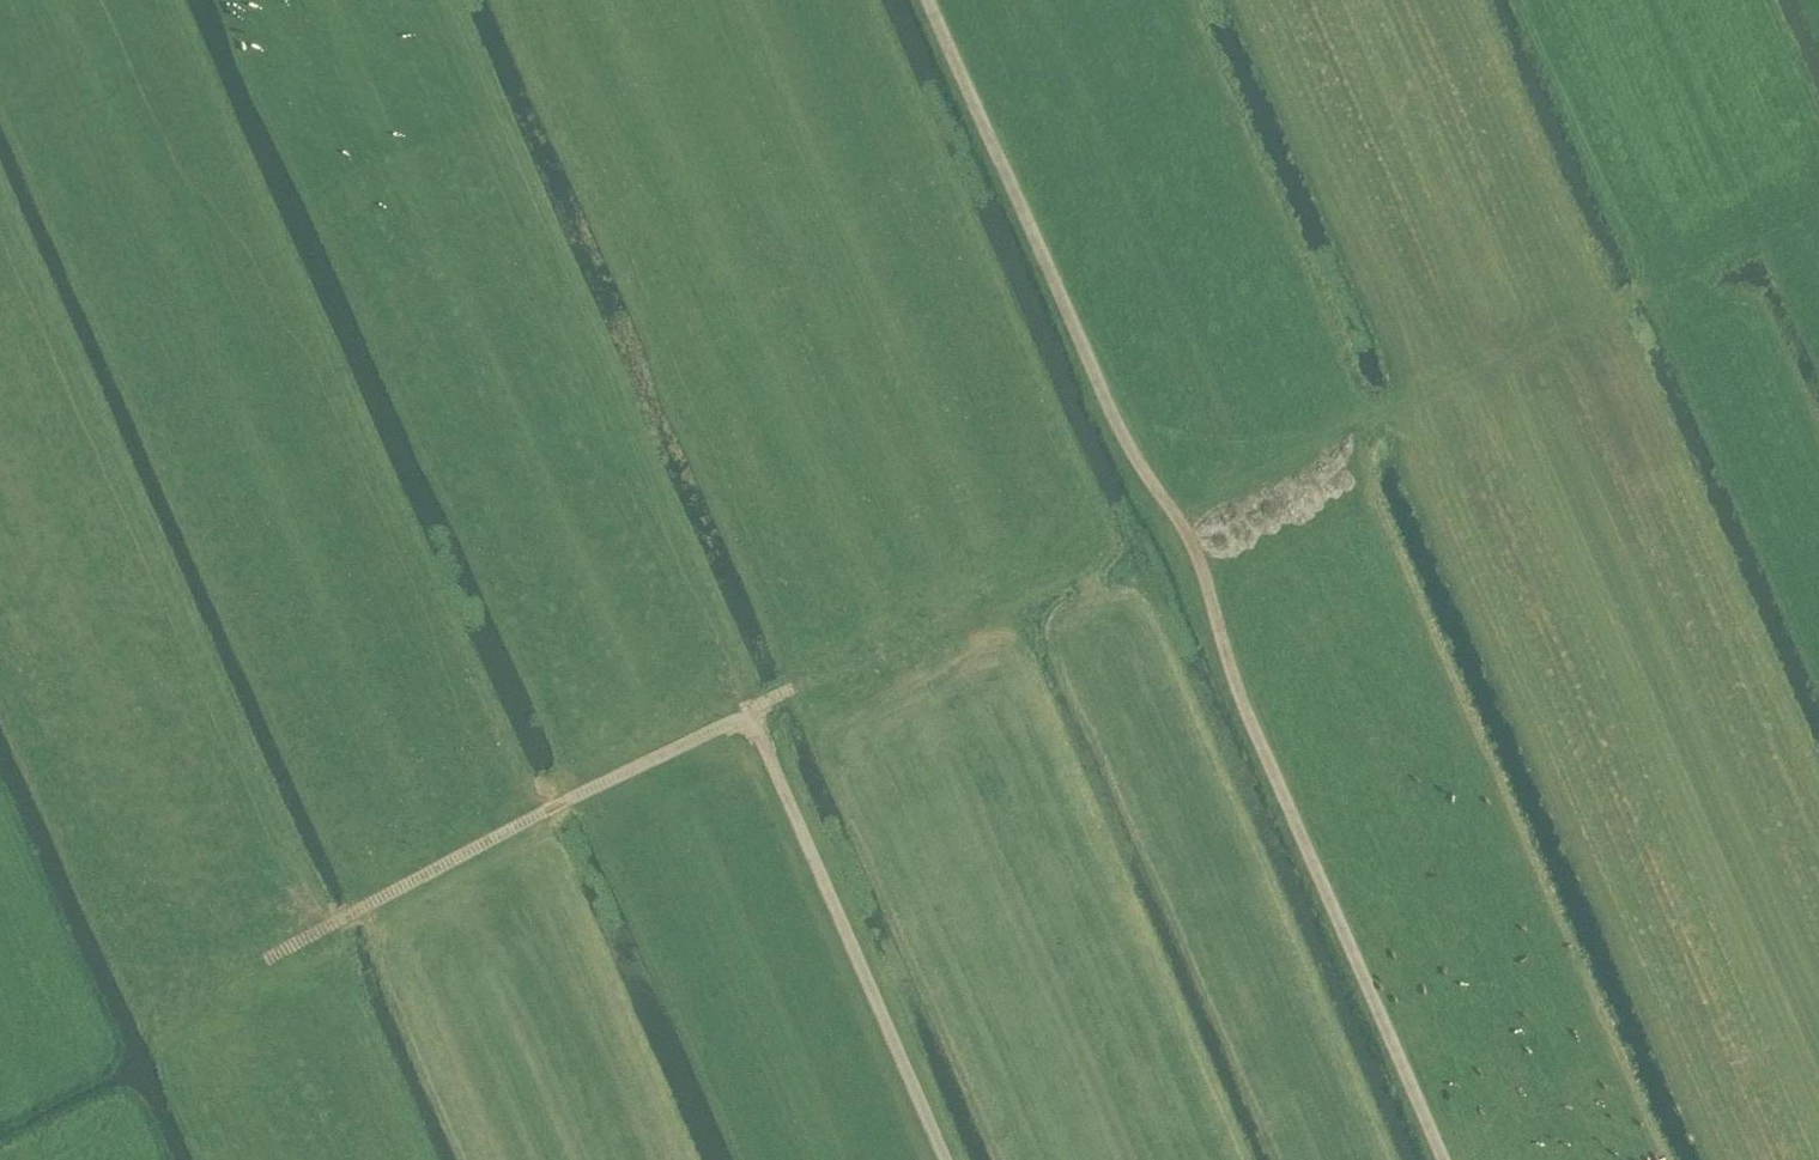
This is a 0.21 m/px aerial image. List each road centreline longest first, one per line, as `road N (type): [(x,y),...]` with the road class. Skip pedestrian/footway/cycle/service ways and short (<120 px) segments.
road 1 (track): [(1445,1159),(1239,694),(1190,538),(1126,442),(927,0)]
road 2 (track): [(791,692),(266,958)]
road 3 (track): [(946,1159),(748,714)]

